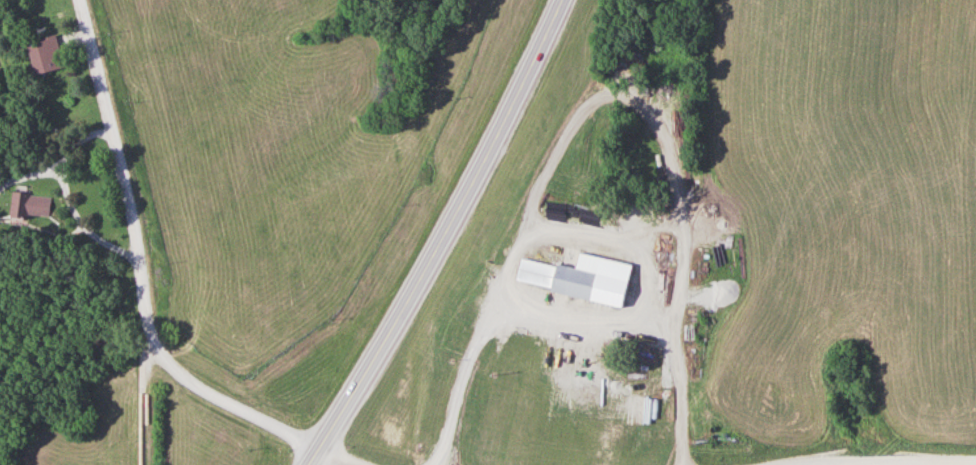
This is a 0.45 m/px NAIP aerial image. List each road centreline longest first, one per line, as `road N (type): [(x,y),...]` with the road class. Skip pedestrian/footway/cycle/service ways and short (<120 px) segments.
road 1 (primary): [(309,464),(472,185),(562,0)]
road 2 (residential): [(289,433),(183,375),(159,349),(131,194),(81,0)]
road 3 (residential): [(975,461),(794,464)]

